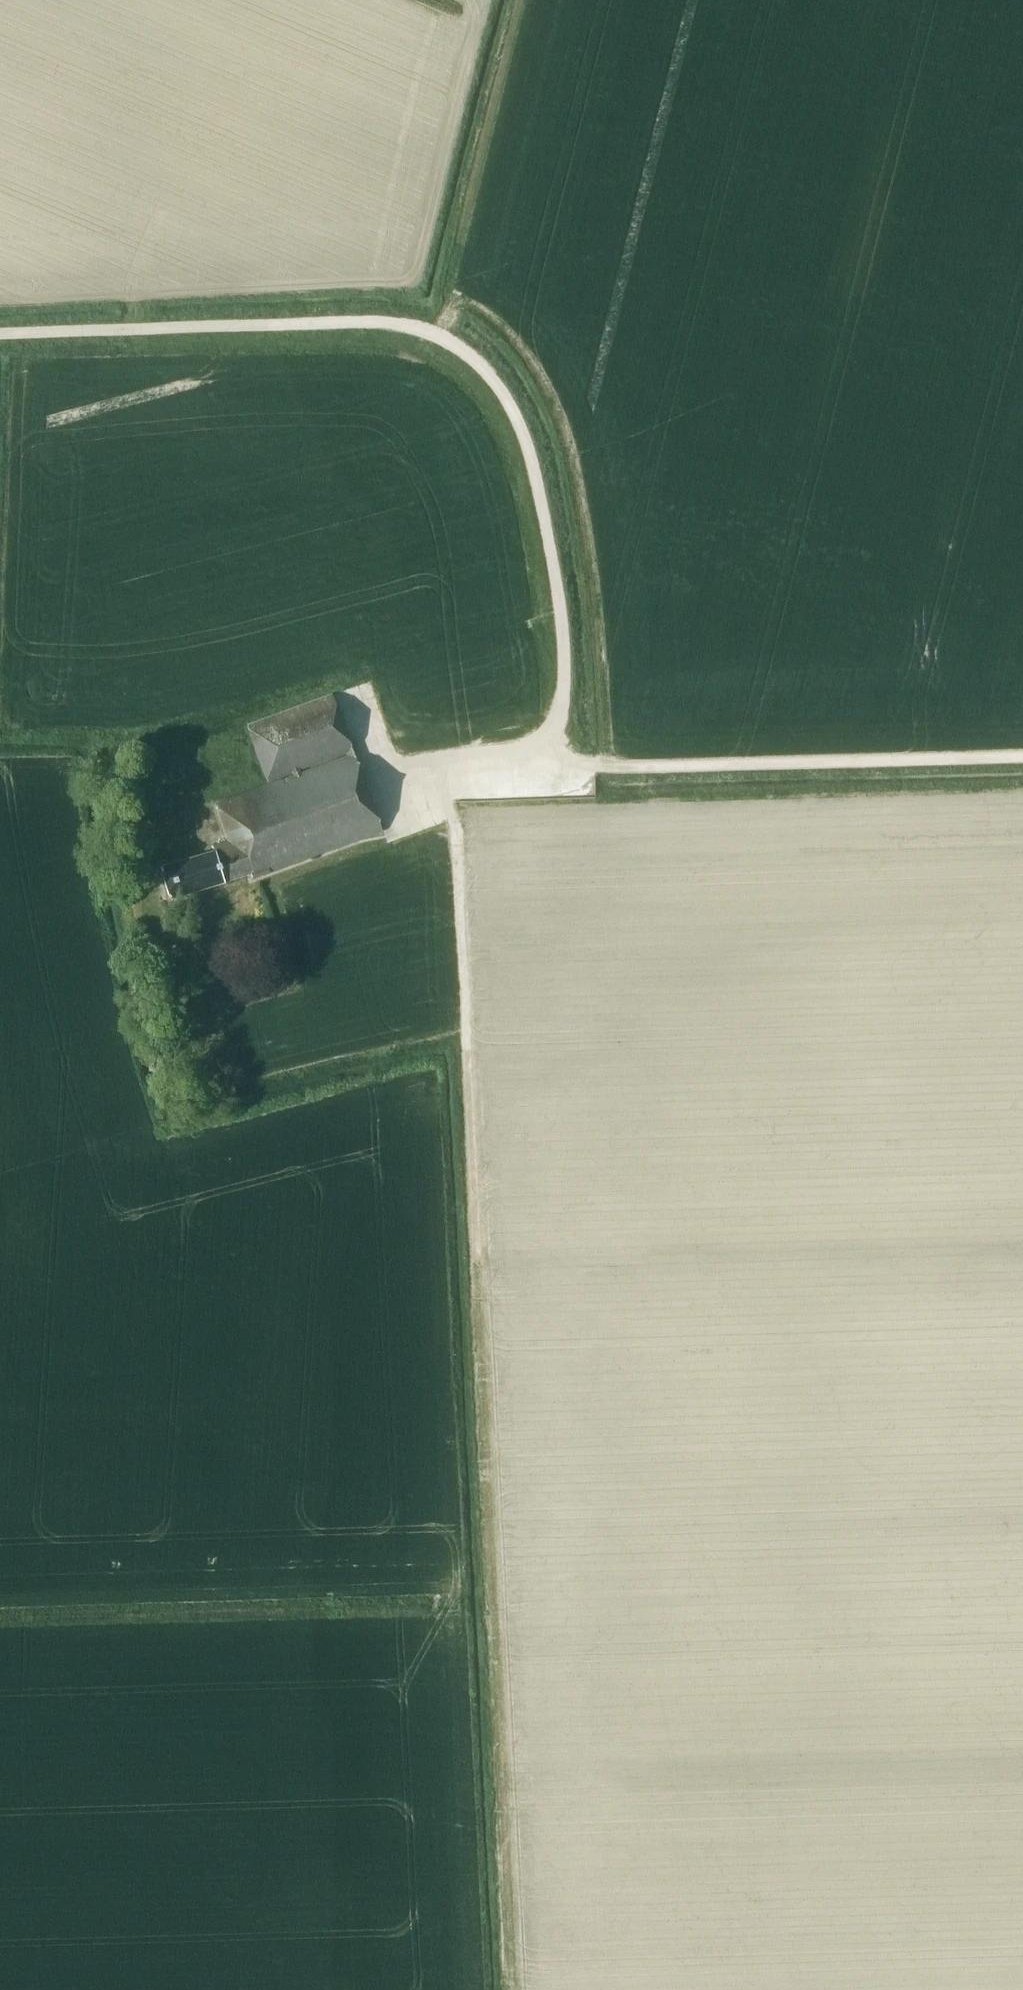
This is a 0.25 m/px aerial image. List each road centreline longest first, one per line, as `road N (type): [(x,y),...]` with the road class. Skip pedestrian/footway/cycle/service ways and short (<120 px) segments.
road 1 (track): [(1022,757),(577,769),(539,758)]
road 2 (track): [(450,789),(475,1255)]

